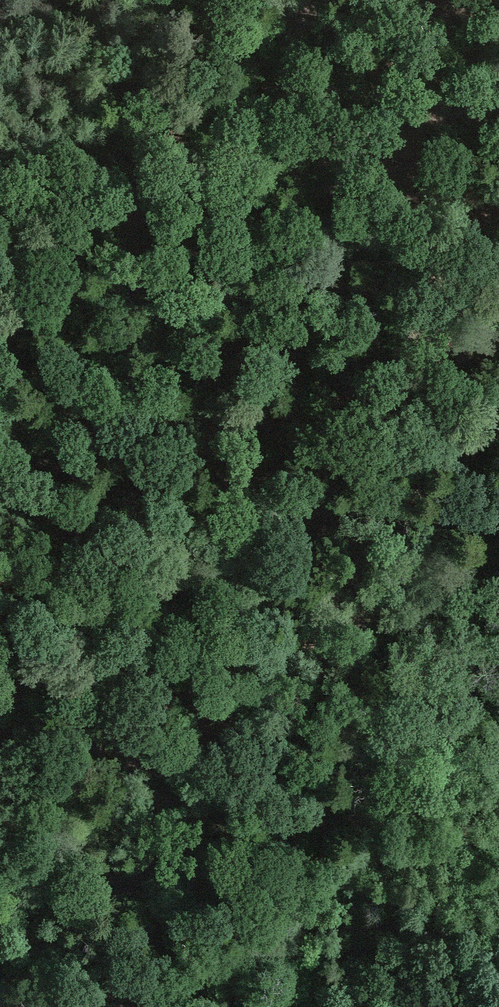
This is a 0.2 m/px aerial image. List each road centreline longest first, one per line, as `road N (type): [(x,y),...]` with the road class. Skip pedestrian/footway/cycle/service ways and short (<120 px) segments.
road 1 (track): [(176,1006),(187,961),(202,695),(258,400),(288,30)]
road 2 (track): [(498,225),(385,47),(323,25),(168,53),(0,142)]
road 3 (track): [(0,966),(126,1006)]

